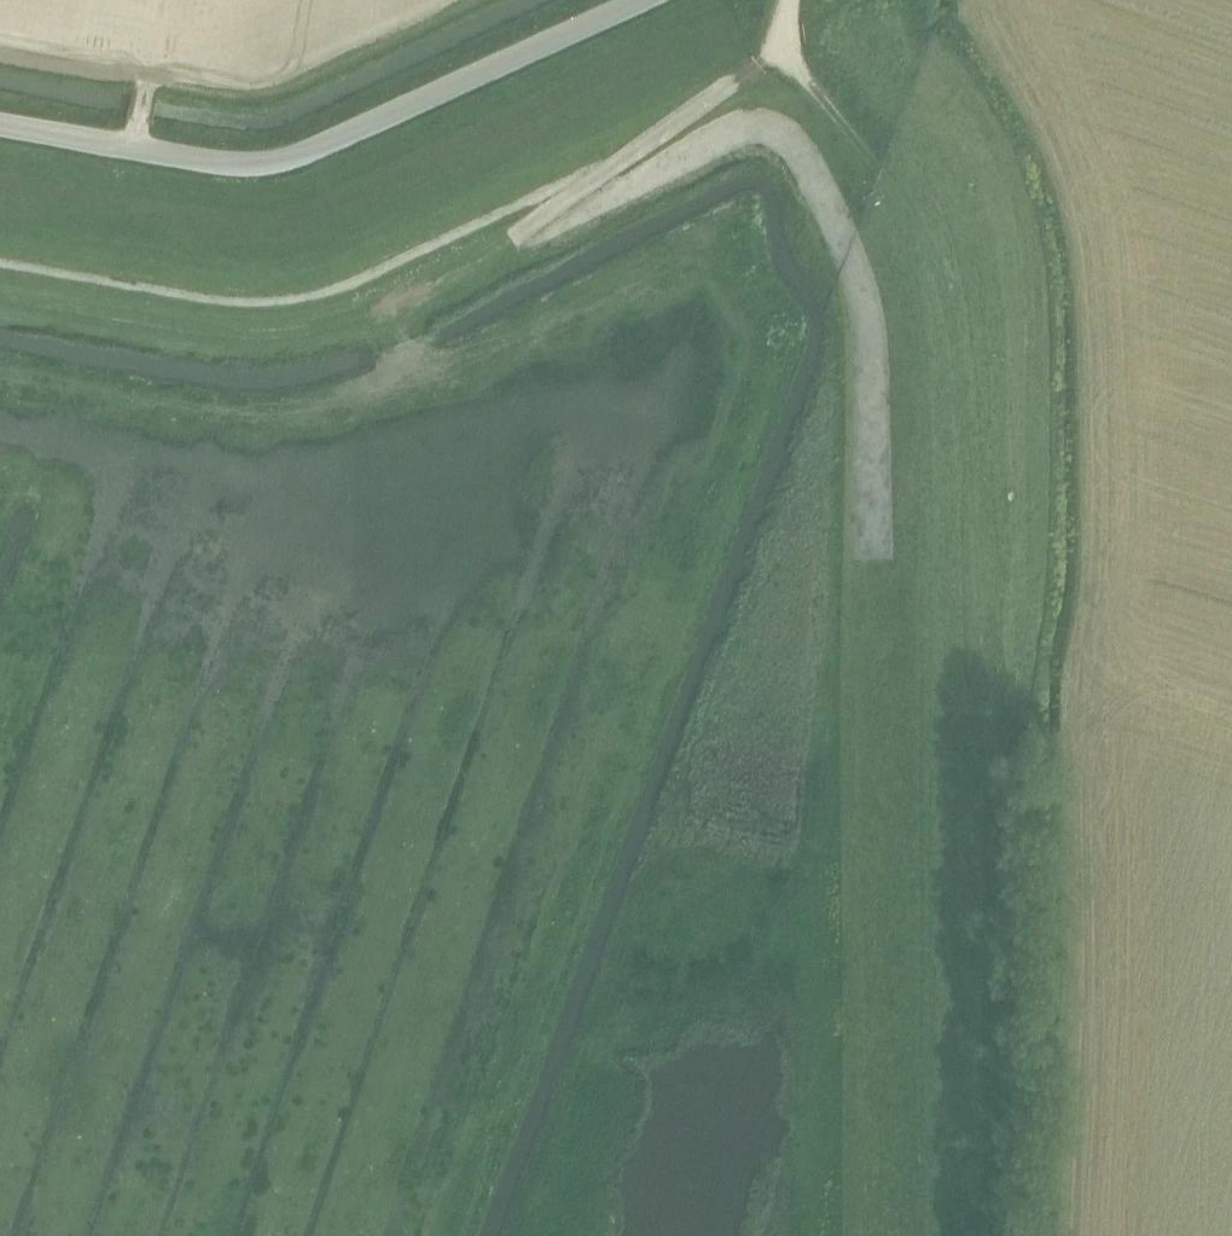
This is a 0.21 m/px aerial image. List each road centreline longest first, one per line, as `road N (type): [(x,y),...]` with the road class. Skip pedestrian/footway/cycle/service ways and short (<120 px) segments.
road 1 (unclassified): [(0,125),(250,166),(326,144),(639,0)]

